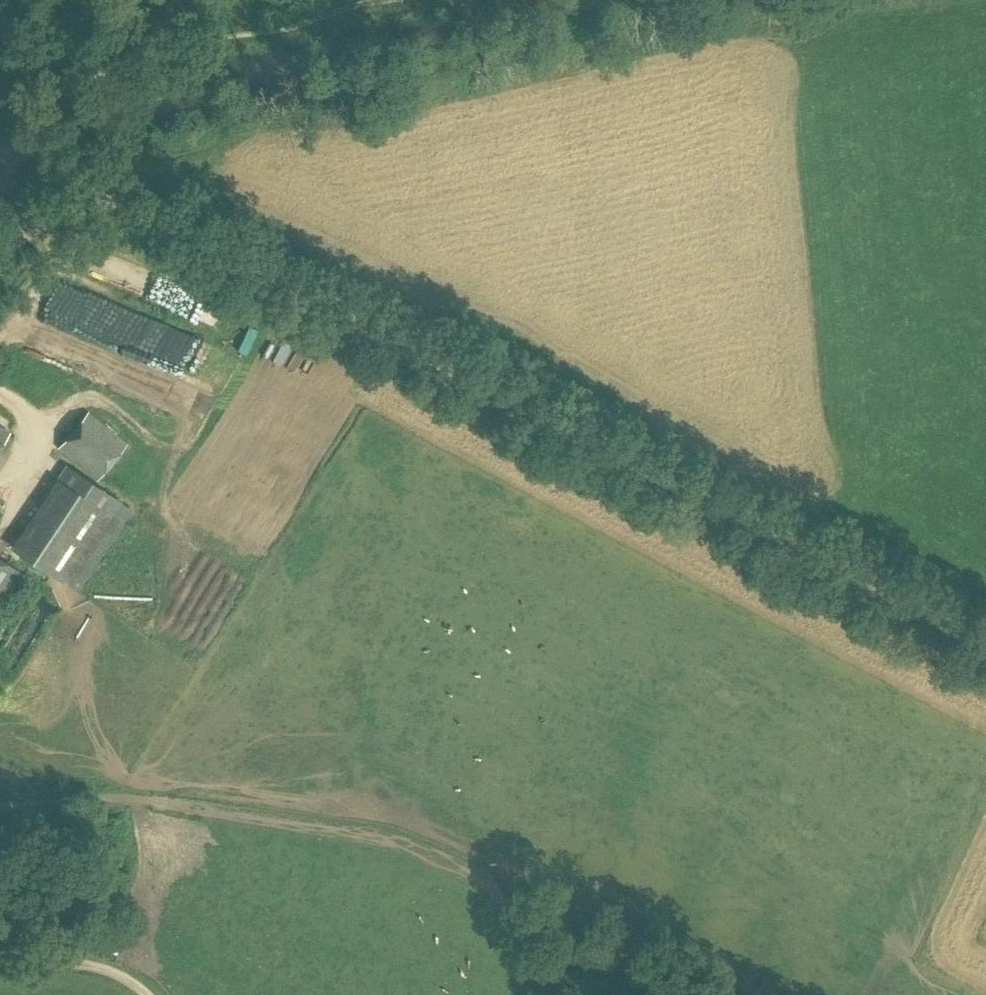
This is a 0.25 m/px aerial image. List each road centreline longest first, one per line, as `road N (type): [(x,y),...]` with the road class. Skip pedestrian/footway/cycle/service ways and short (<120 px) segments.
road 1 (unclassified): [(985,654),(149,214),(83,204),(0,254)]

